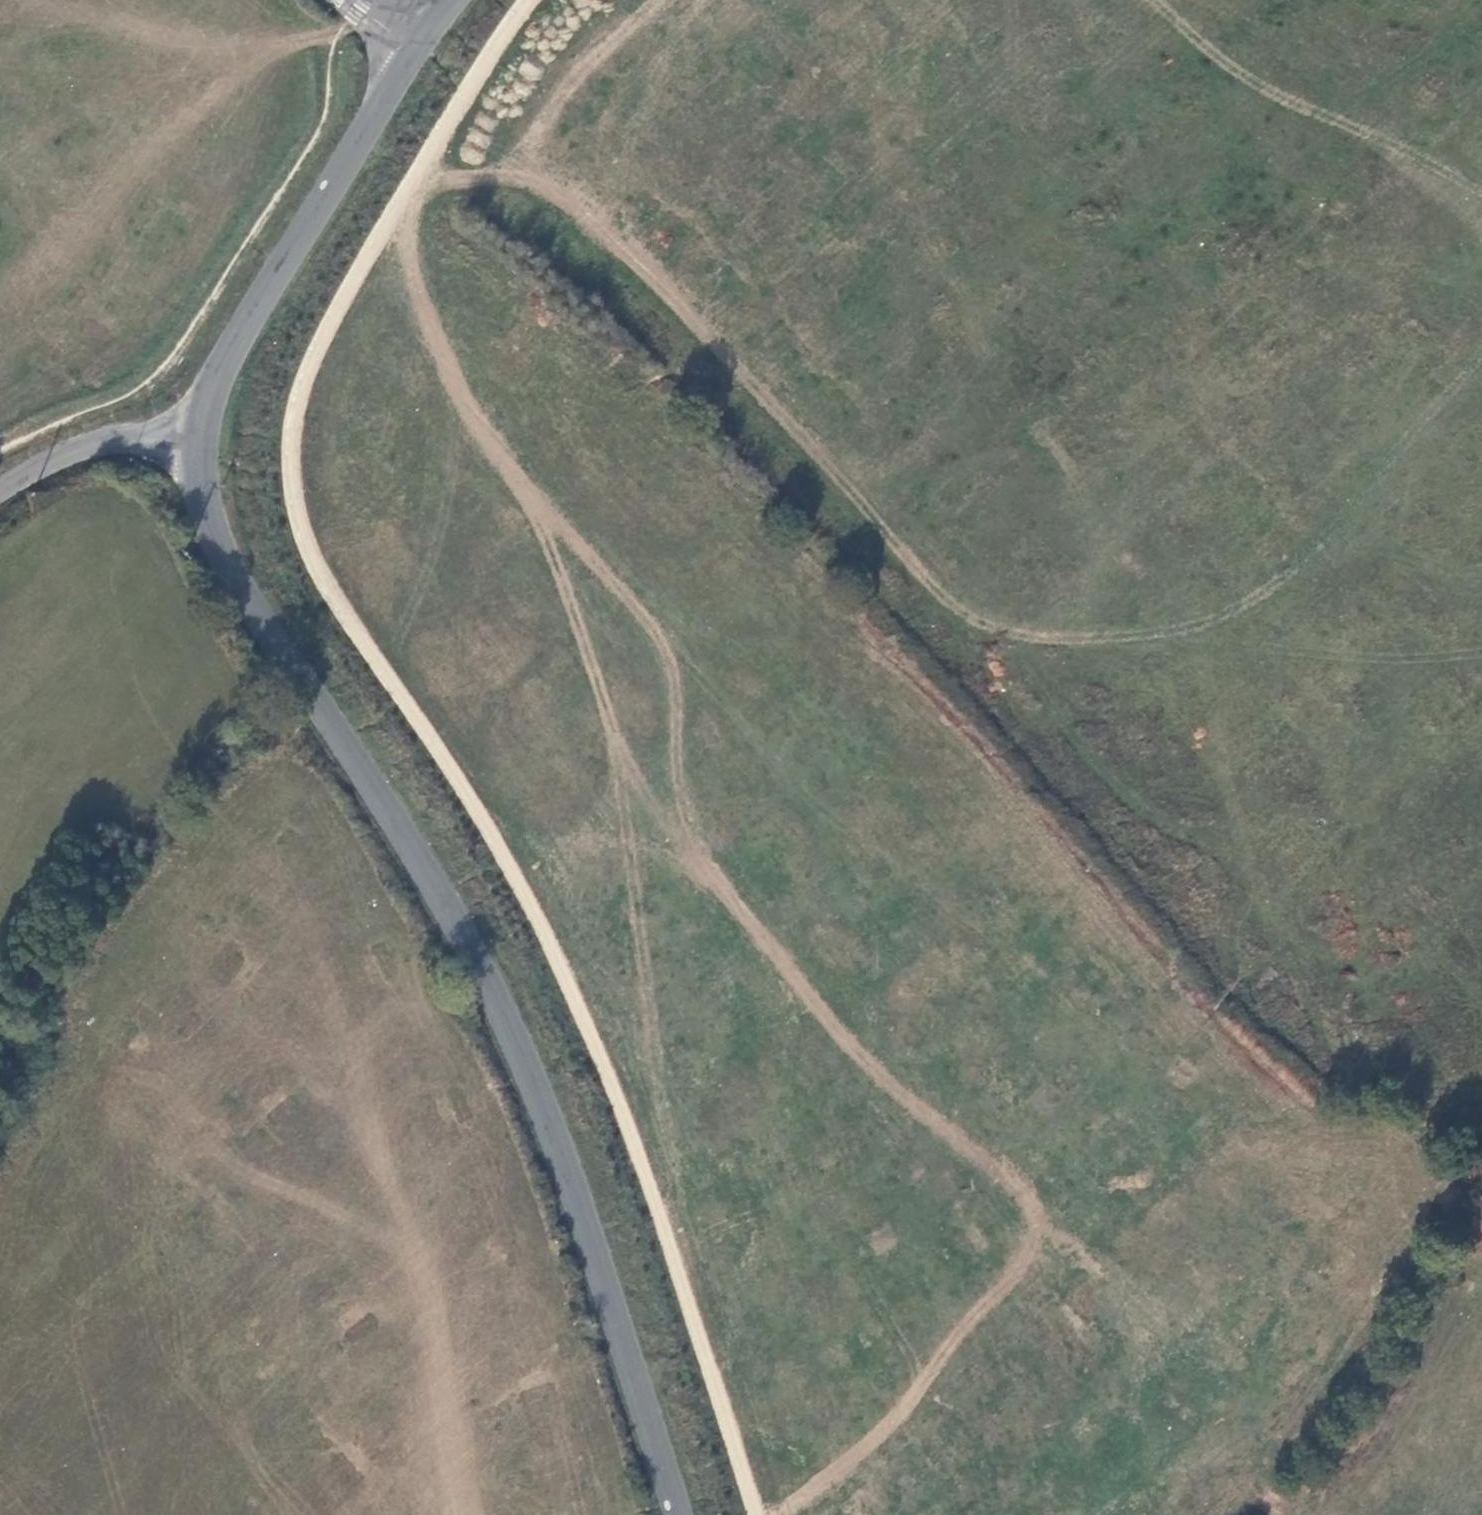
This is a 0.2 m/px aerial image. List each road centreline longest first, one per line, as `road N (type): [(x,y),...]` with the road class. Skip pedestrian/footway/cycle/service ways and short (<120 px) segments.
road 1 (tertiary): [(681,1514),(536,1084),(457,920),(248,604),(209,522),(200,469)]
road 2 (tertiary): [(209,401),(415,55)]
road 3 (unclassified): [(126,439),(67,459),(0,495)]

